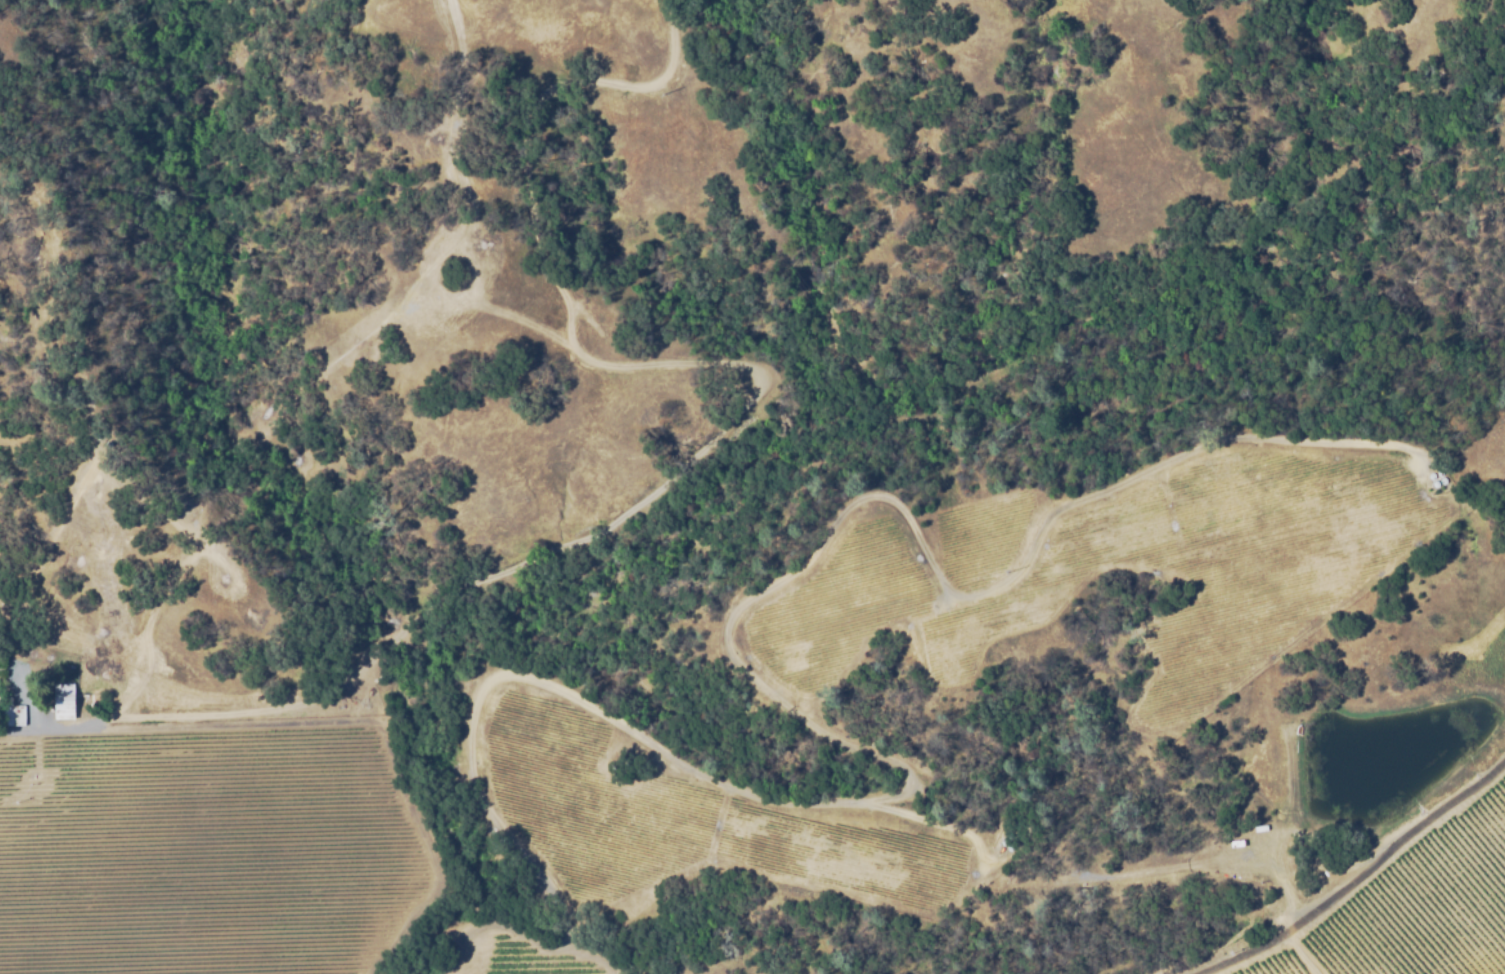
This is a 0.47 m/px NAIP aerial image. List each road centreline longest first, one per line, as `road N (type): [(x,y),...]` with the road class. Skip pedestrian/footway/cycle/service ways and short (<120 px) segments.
road 1 (residential): [(0,730),(324,710)]

